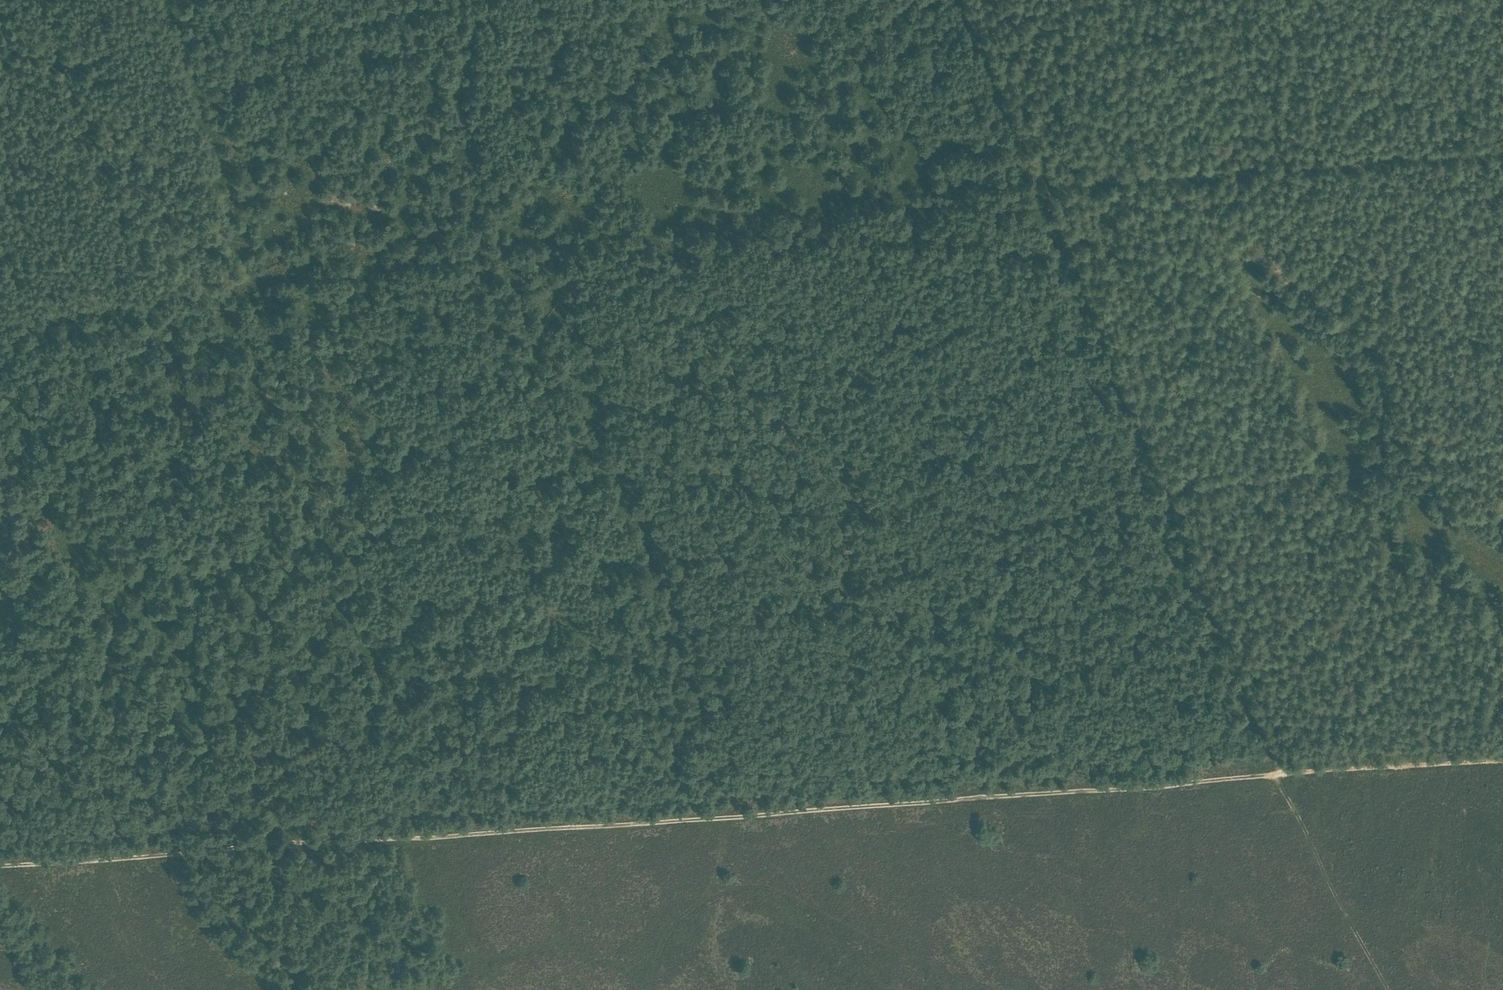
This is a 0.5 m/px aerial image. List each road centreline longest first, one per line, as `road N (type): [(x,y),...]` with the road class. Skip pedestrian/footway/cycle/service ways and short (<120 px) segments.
road 1 (track): [(1280,771),(0,866)]
road 2 (track): [(1502,760),(1280,771)]

